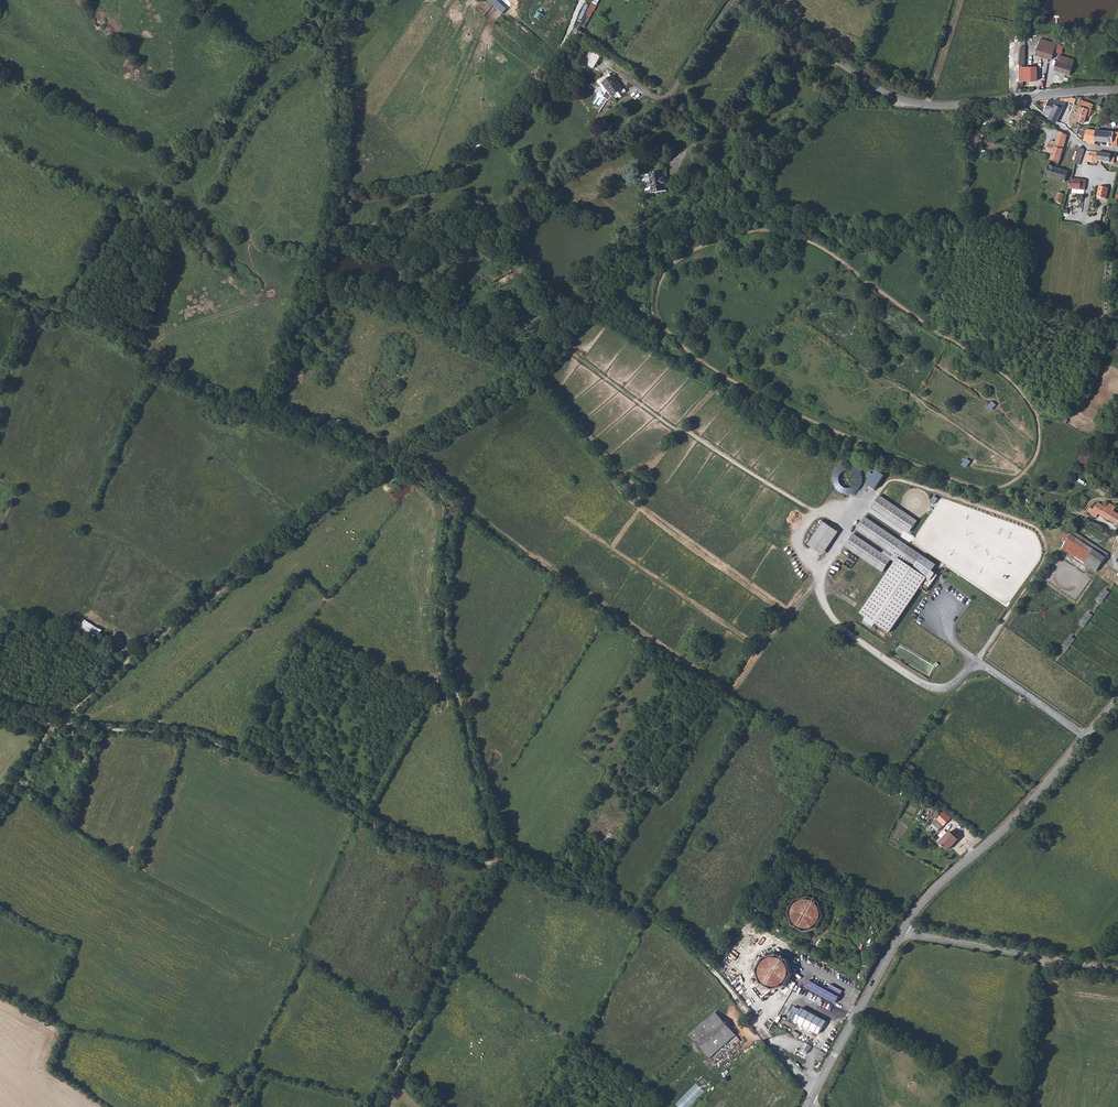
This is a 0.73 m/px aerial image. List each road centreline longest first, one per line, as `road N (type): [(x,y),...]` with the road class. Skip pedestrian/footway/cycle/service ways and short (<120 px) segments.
road 1 (track): [(903,100),(840,106),(703,202),(582,307),(523,379),(430,435),(141,651),(55,728),(0,809)]
road 2 (track): [(0,290),(116,331),(190,386),(395,461),(453,504),(443,617),(499,862),(377,1106)]
road 3 (track): [(889,299),(822,248),(757,229),(683,256),(655,293),(657,319),(676,340),(760,398),(985,489),(1008,483),(1030,468),(1037,445),(1024,393),(923,325)]
road 4 (track): [(496,867),(397,841),(267,764),(195,736),(44,728),(0,715)]
road 5 (track): [(499,862),(668,925),(813,1093)]
road 6 (tertiary): [(1117,700),(1008,828),(951,873),(903,932)]
road 7 (tertiary): [(1022,97),(903,100),(751,0)]
road 8 (unclassified): [(1117,974),(903,932)]
road 9 (tertiary): [(903,932),(810,1101)]
road 10 (track): [(1023,1106),(1044,959)]

